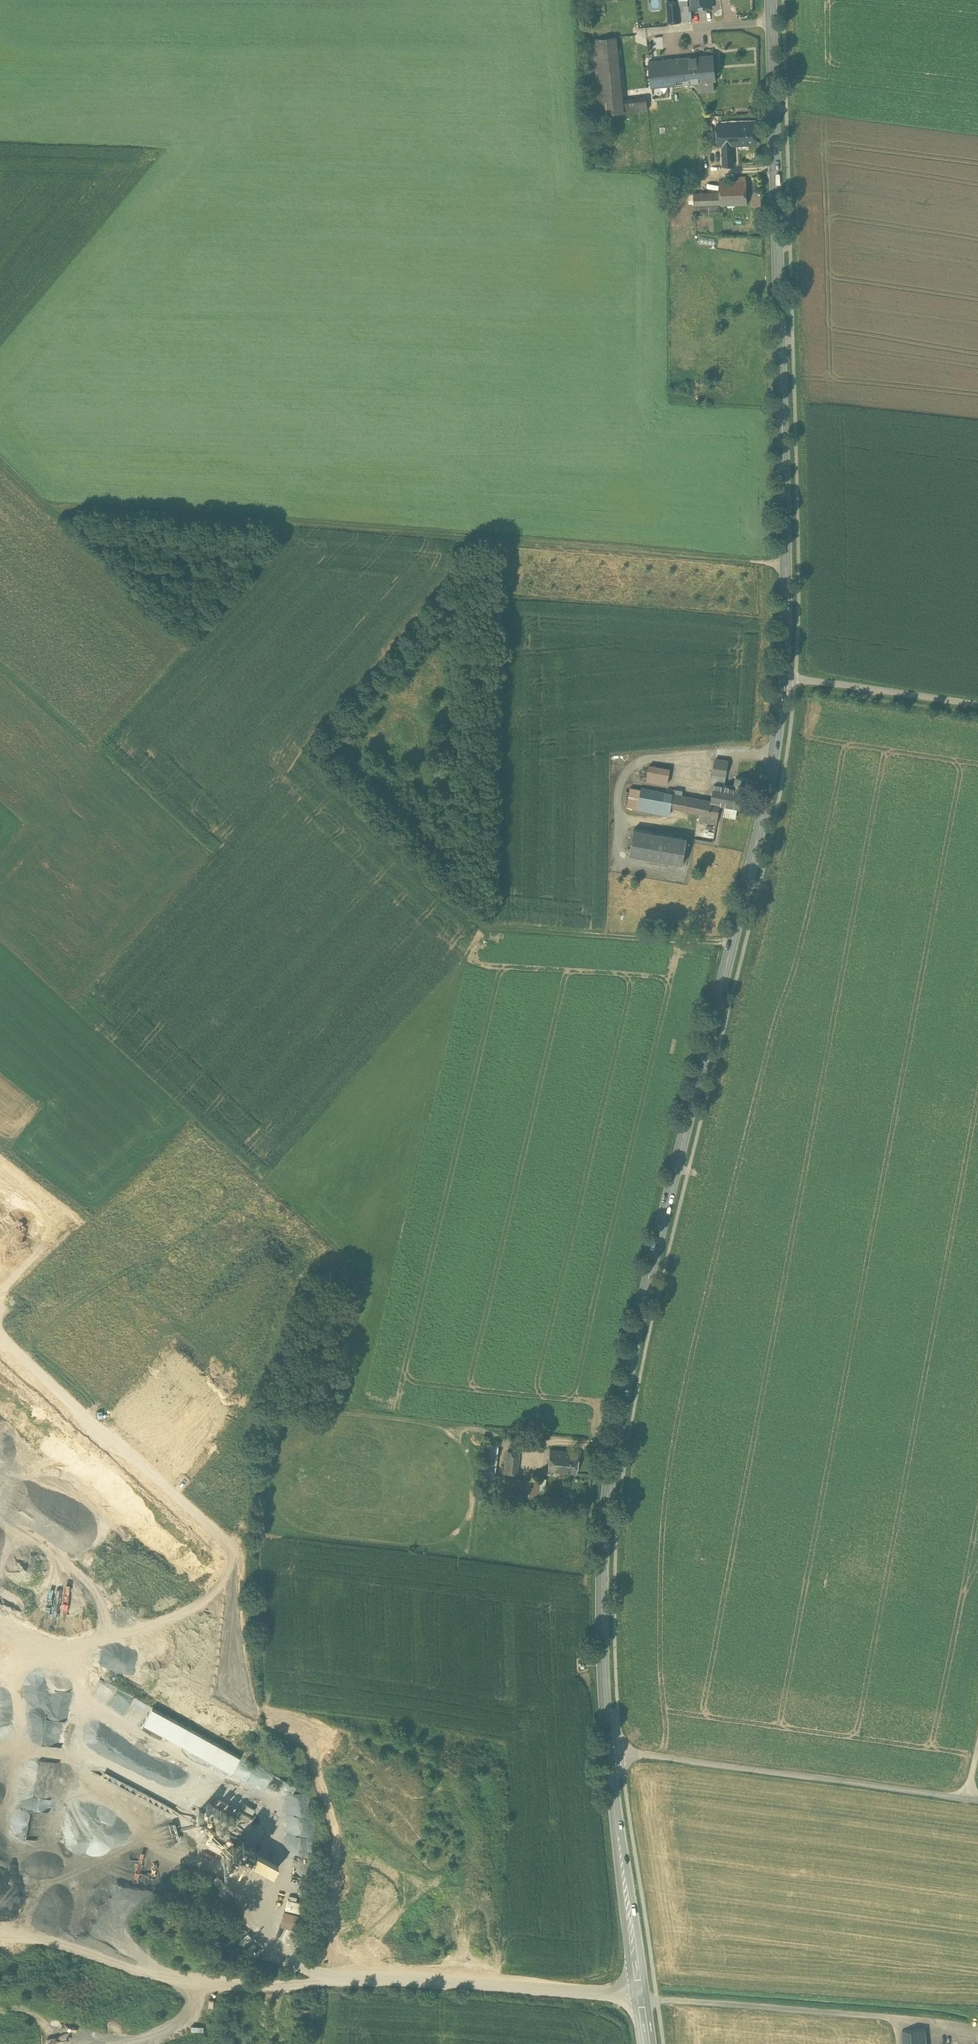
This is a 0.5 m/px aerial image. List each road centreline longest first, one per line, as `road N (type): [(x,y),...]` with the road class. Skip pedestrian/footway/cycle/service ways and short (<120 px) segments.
road 1 (secondary): [(608,1751),(602,1565),(610,1464),(774,767),(784,678)]
road 2 (secondary): [(784,678),(771,0)]
road 3 (unclassified): [(608,1751),(967,1799)]
road 4 (secondary): [(648,2043),(608,1751)]
road 5 (unclassified): [(784,678),(977,704)]

